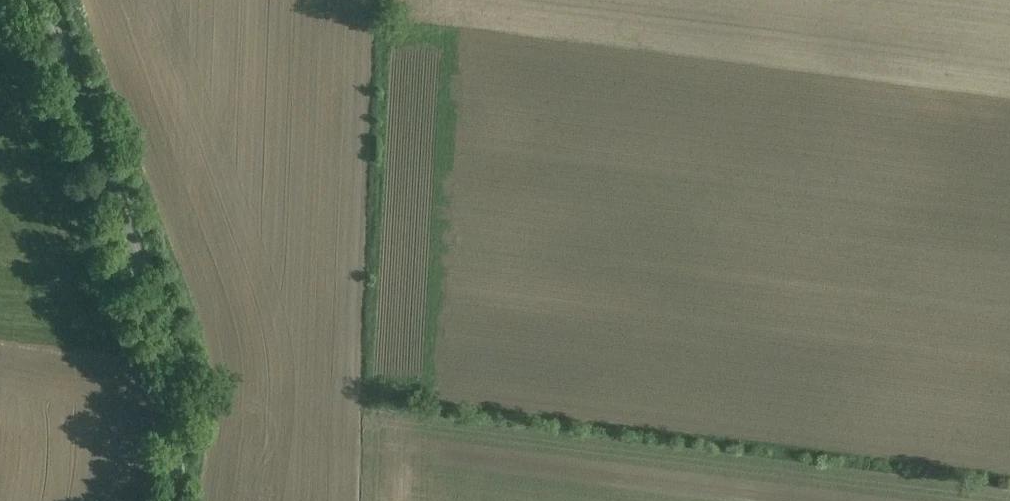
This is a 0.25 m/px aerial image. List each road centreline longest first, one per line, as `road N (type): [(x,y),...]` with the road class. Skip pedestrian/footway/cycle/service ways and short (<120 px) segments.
road 1 (track): [(47,0),(191,387),(171,500)]

